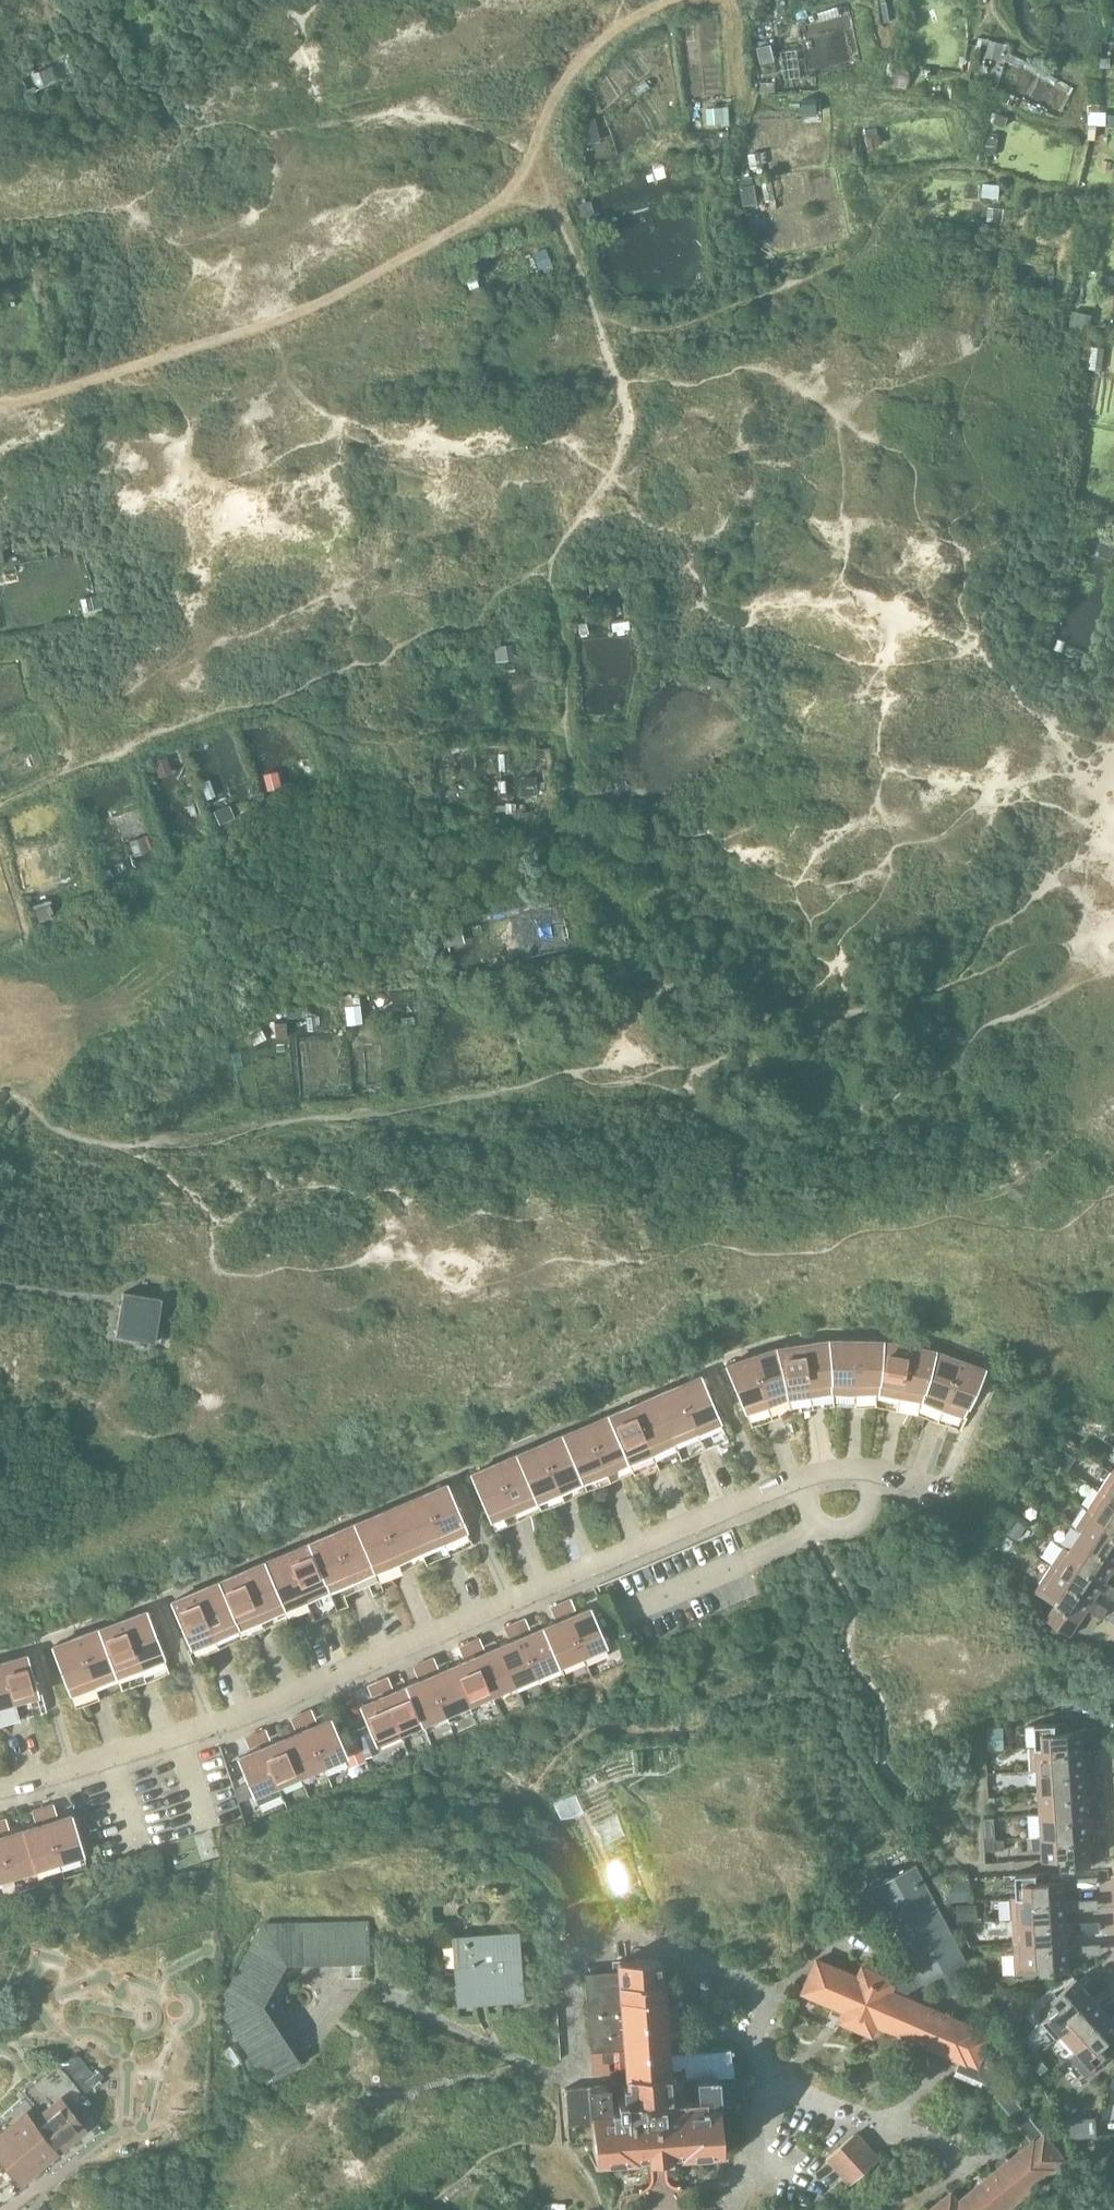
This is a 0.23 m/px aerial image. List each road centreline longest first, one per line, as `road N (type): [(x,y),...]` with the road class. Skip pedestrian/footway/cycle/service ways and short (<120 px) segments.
road 1 (residential): [(207,1728),(769,1496)]
road 2 (track): [(0,402),(191,355),(371,286),(495,210),(522,178)]
road 3 (track): [(522,178),(562,91),(588,54),(637,19),(686,0)]
road 4 (residential): [(628,1616),(825,1531)]
road 5 (residential): [(707,1365),(769,1496)]
road 6 (residential): [(153,1598),(207,1728)]
road 7 (residential): [(74,1771),(207,1728)]
road 8 (residential): [(74,1771),(33,1641)]

